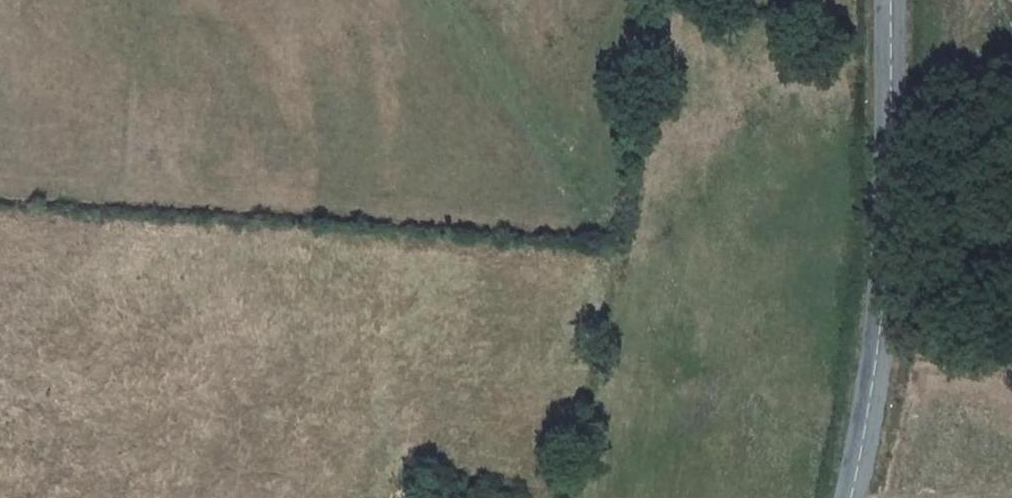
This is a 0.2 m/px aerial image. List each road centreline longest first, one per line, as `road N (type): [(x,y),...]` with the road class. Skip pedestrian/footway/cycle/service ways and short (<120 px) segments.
road 1 (tertiary): [(891,0),(892,185),(879,334),(850,497)]

